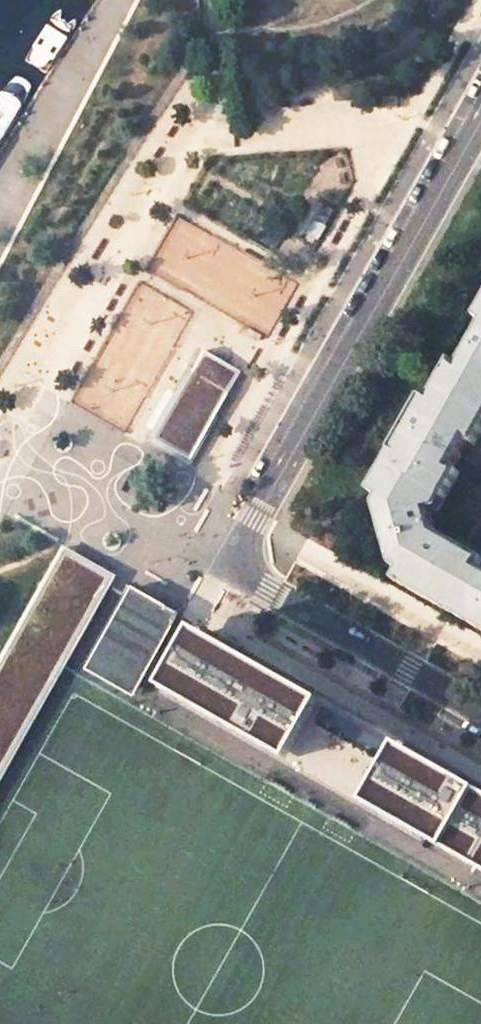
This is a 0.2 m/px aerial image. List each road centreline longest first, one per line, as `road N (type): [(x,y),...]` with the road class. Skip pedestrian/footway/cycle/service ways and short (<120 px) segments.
road 1 (unclassified): [(480,118),(252,517),(240,573)]
road 2 (residential): [(240,573),(480,711)]

